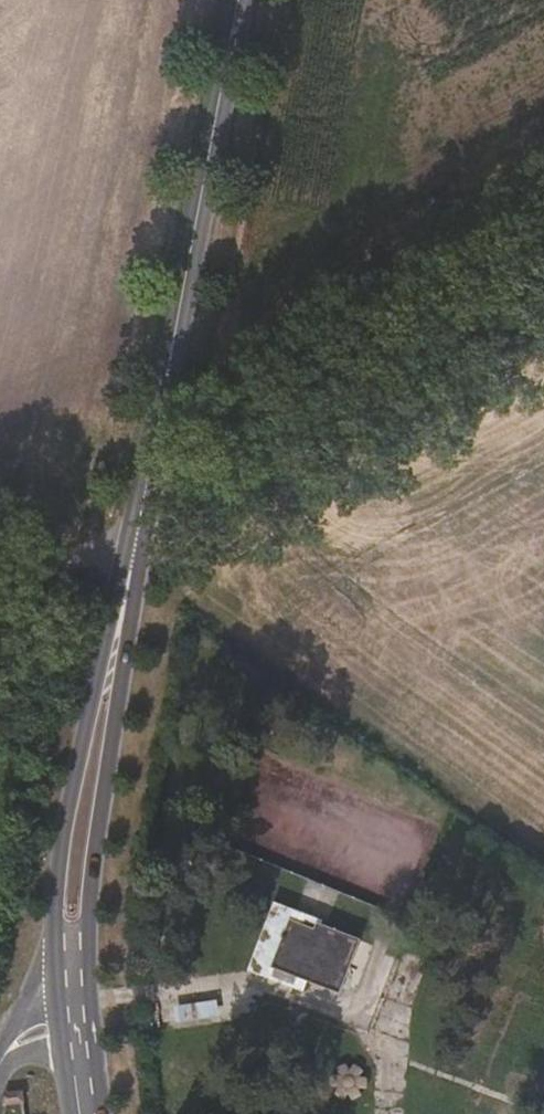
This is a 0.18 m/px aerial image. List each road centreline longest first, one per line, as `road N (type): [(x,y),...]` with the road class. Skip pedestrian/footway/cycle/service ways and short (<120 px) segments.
road 1 (track): [(0,605),(543,283)]
road 2 (tertiary): [(136,525),(238,0)]
road 3 (tertiary): [(136,525),(60,855),(60,1026)]
road 4 (tertiary): [(94,1027),(93,859),(136,525)]

